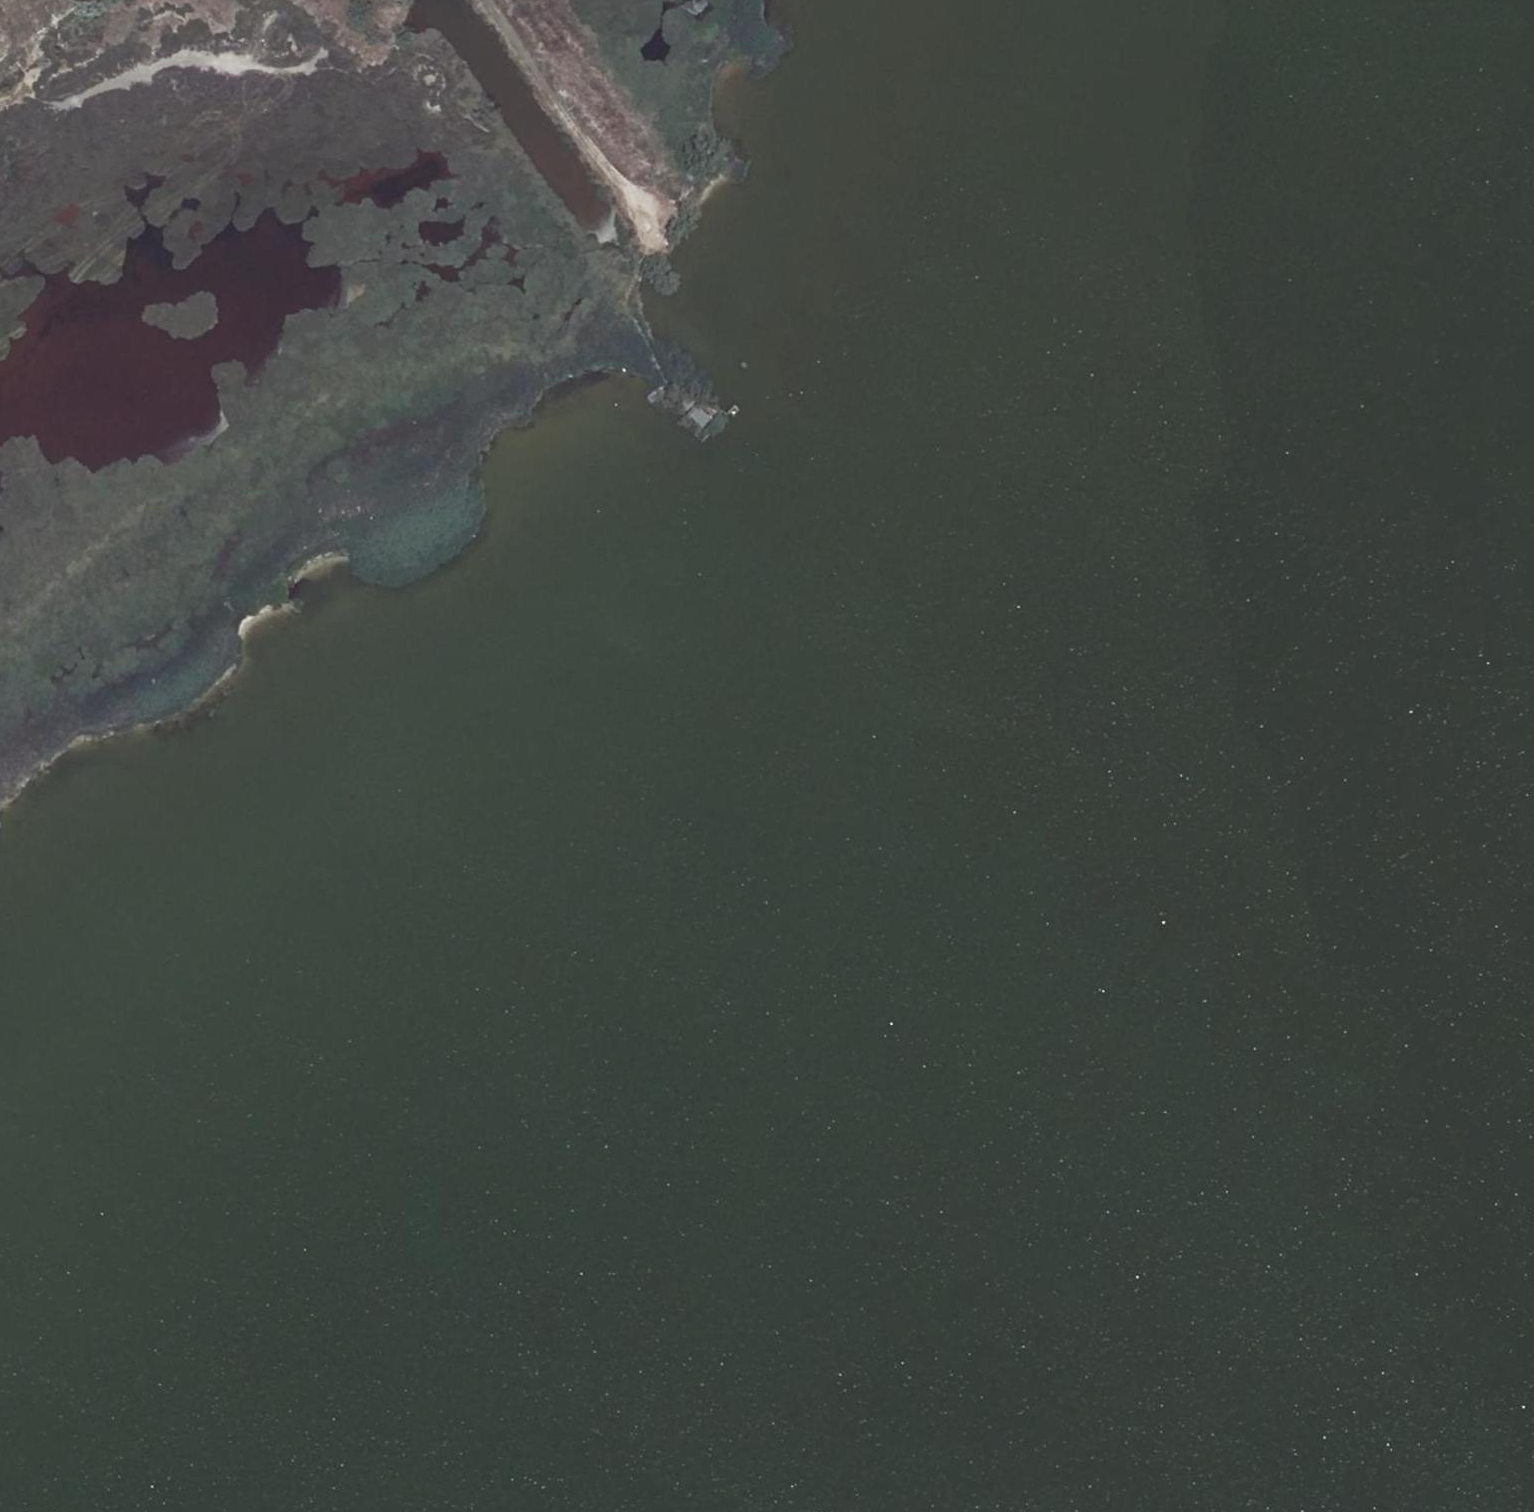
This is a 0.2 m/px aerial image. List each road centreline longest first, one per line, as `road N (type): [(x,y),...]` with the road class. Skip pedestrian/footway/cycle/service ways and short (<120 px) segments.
road 1 (track): [(488,0),(637,201),(651,235)]

